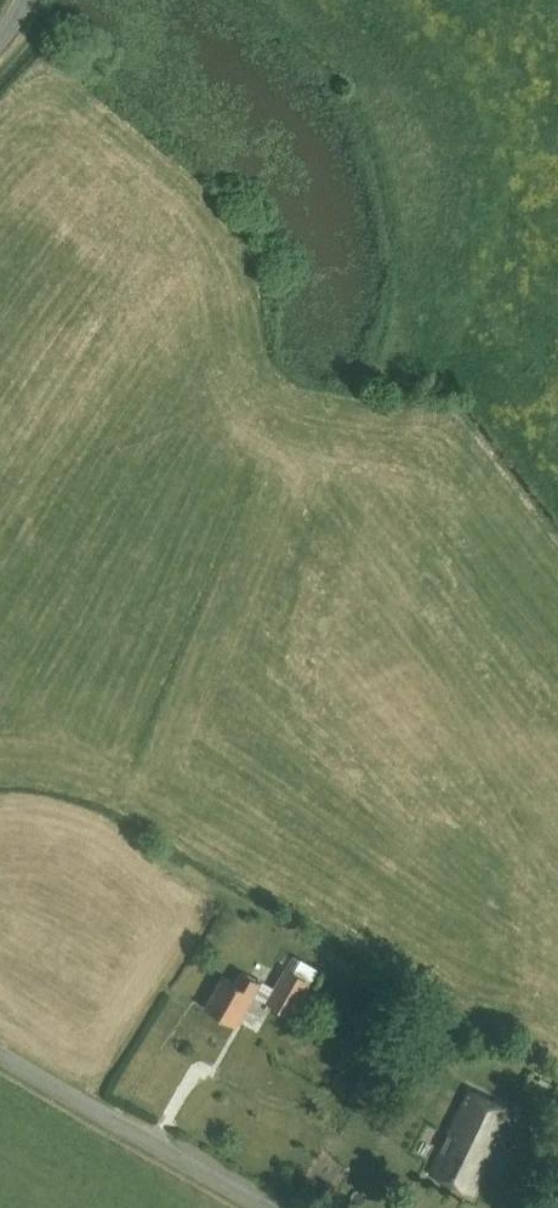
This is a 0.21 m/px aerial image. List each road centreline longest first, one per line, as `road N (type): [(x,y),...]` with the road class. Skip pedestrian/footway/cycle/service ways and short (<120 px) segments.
road 1 (unclassified): [(262,1207),(0,1054)]

